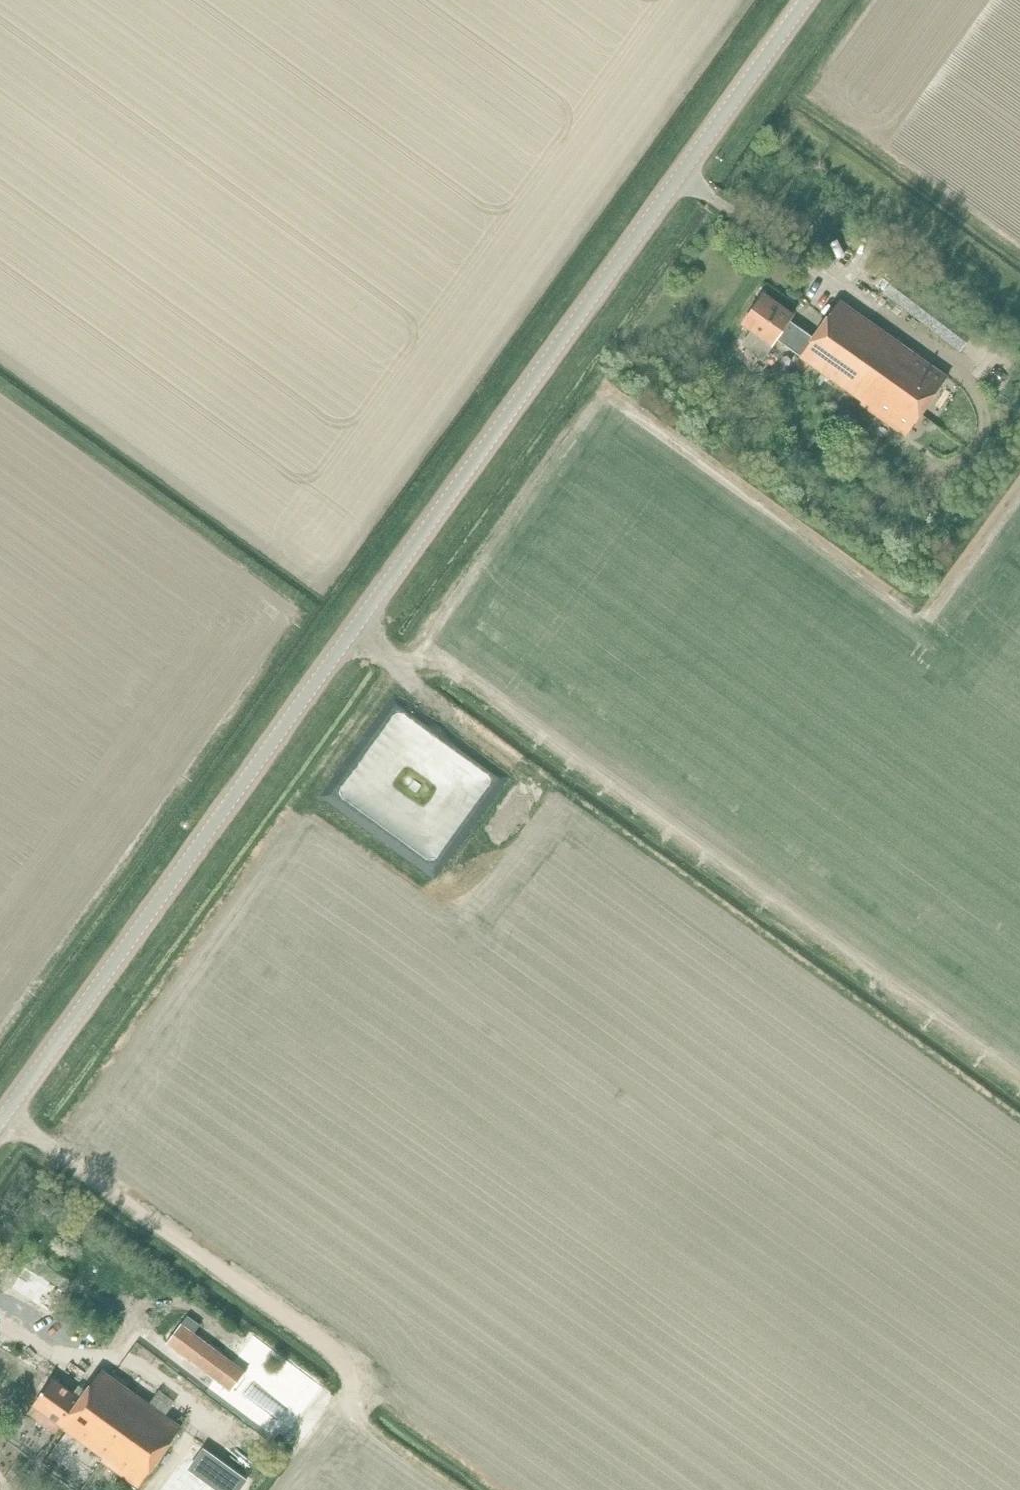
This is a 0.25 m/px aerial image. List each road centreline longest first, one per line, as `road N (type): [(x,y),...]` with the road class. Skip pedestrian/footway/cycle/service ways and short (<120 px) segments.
road 1 (tertiary): [(0,1120),(808,0)]

